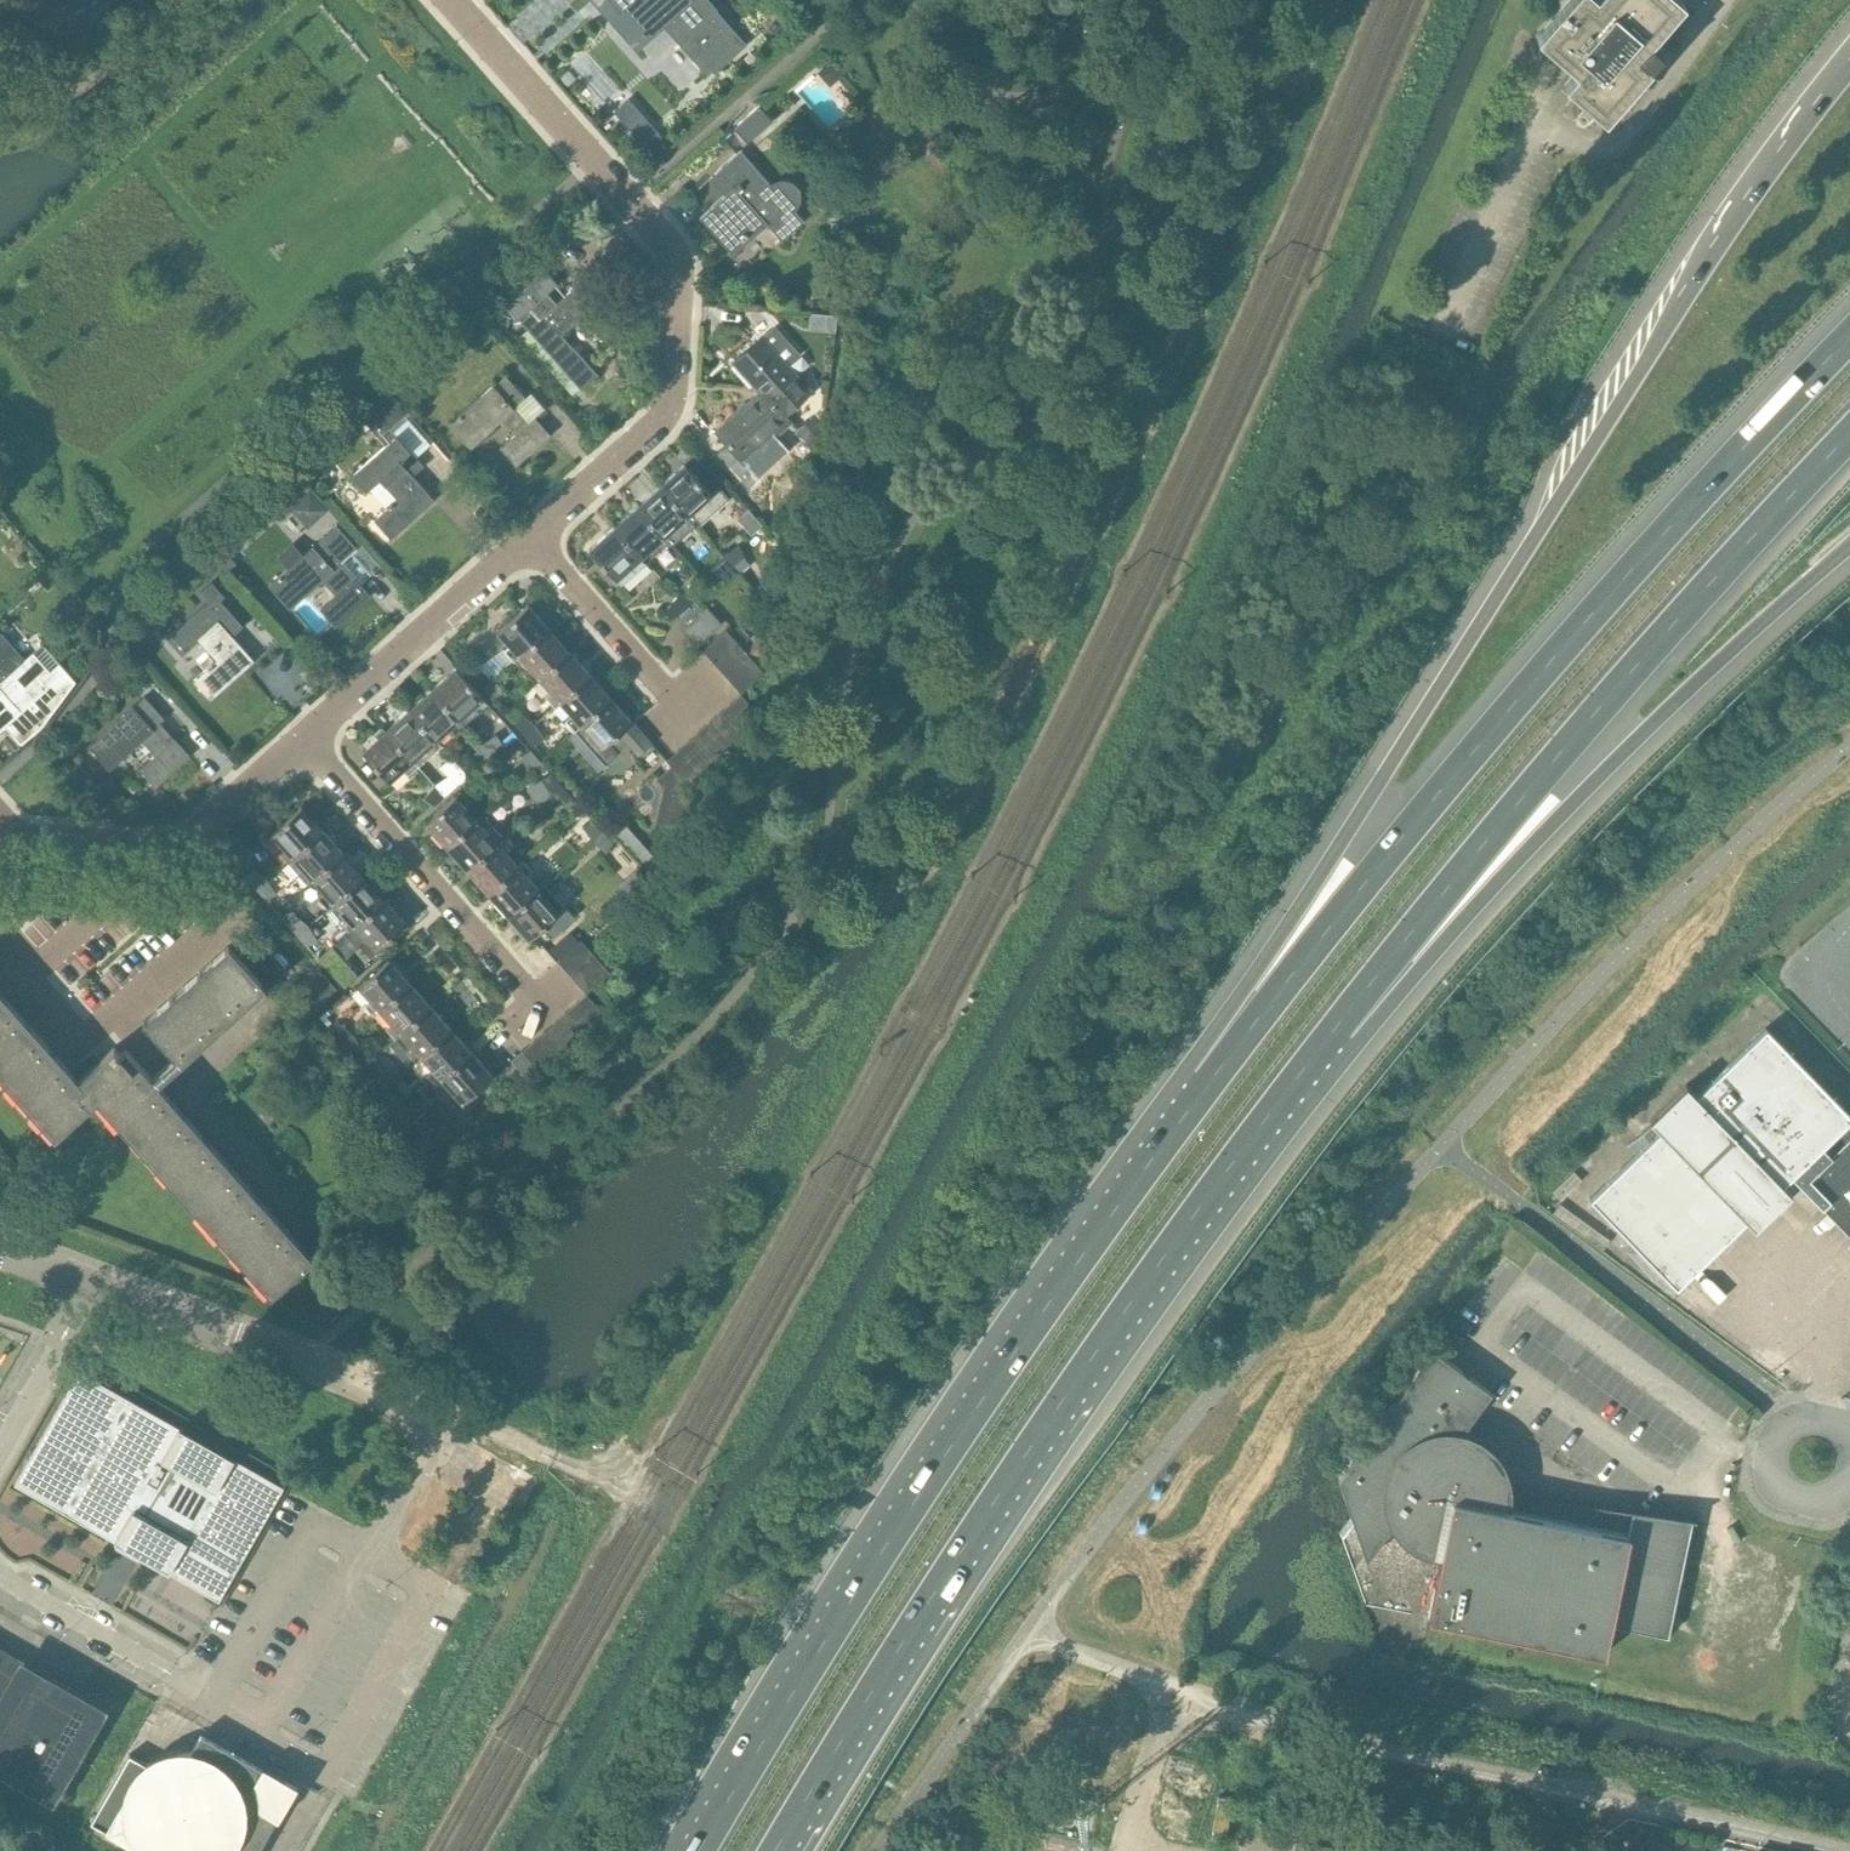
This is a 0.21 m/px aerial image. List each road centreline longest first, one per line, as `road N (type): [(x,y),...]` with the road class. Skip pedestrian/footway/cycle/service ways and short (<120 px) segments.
road 1 (track): [(623,1486),(1002,775),(1183,394),(1351,0)]
road 2 (trunk): [(1849,59),(1781,144),(1214,1046),(1166,1142)]
road 3 (trunk): [(1849,339),(1446,792),(1166,1142)]
road 4 (trunk): [(777,1850),(1021,1463),(1329,1037)]
road 5 (trunk): [(1166,1142),(970,1414),(696,1850)]
road 6 (unclassified): [(1029,1631),(1179,1692),(1369,1749),(1832,1850)]
road 7 (trunk): [(1329,1037),(1456,874),(1849,434)]
road 8 (trunk): [(1329,1037),(1412,976),(1658,722),(1849,550)]
road 9 (residential): [(534,538),(671,408),(680,261),(450,0)]
road 10 (residential): [(361,1560),(421,1459),(421,1418),(405,1402),(0,1253)]
road 11 (residential): [(543,1015),(307,739)]
road 12 (residential): [(1,833),(181,846),(307,739)]
road 13 (residential): [(307,739),(534,538)]
road 14 (residential): [(1540,121),(1615,148),(1723,0)]
road 15 (residential): [(689,718),(534,538)]
road 16 (unclassified): [(1849,1482),(1828,1500),(1799,1501),(1768,1471),(1774,1431),(1792,1414),(1823,1413)]

